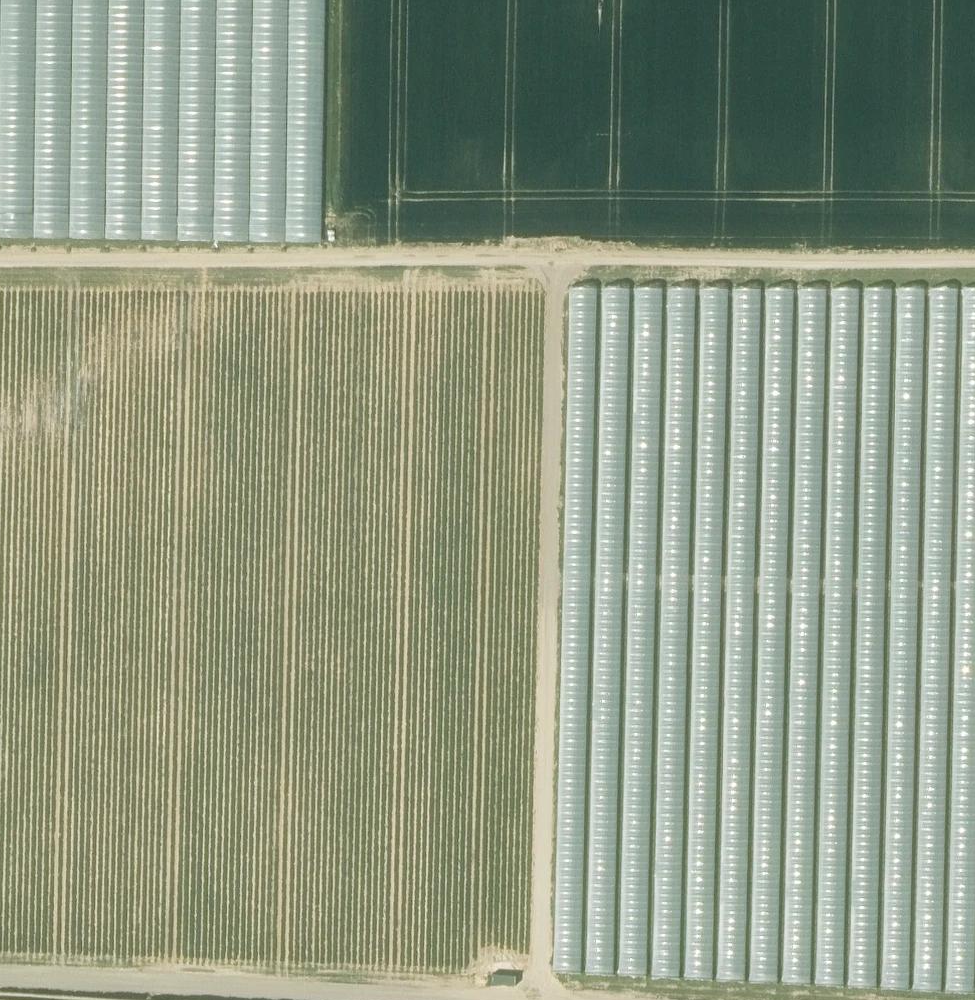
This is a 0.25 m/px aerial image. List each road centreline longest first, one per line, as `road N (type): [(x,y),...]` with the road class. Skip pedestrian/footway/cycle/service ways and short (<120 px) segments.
road 1 (track): [(974,262),(0,261)]
road 2 (track): [(539,999),(555,261)]
road 3 (track): [(461,999),(0,981)]

